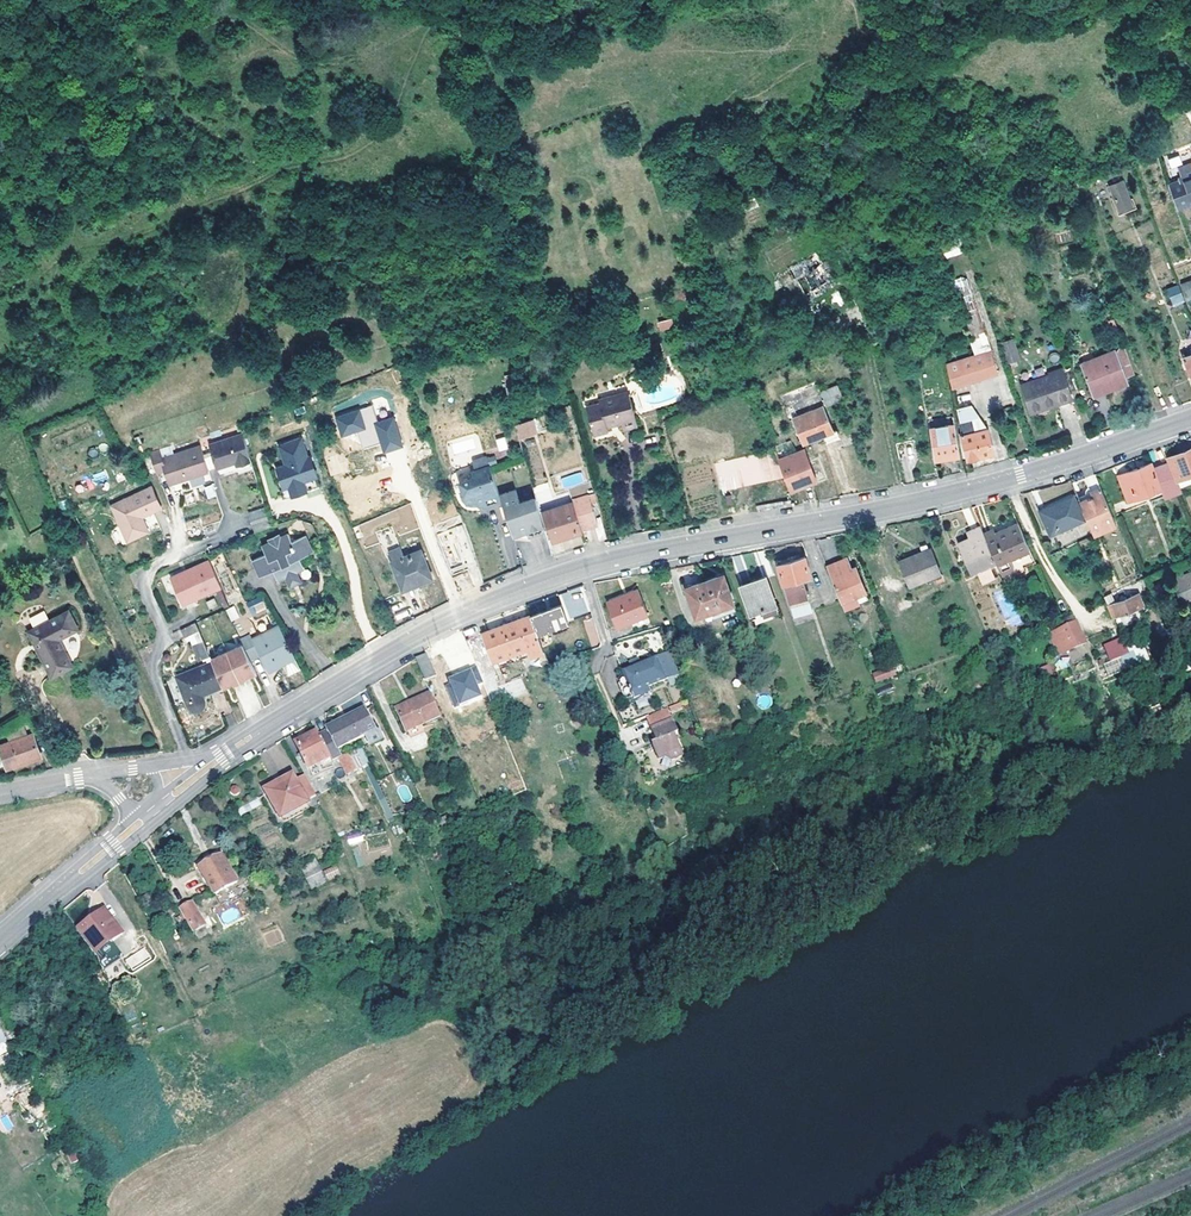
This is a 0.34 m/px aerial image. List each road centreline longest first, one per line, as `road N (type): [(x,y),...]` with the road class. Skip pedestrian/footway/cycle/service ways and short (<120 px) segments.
road 1 (tertiary): [(235,753),(403,640),(618,553),(938,497),(1190,421)]
road 2 (residential): [(139,575),(170,642),(145,656),(187,760)]
road 3 (tertiary): [(235,753),(109,856)]
road 4 (tertiary): [(0,942),(109,856)]
road 5 (residential): [(109,856),(134,822),(127,805),(97,782),(65,779)]
road 6 (residential): [(65,779),(187,760)]

